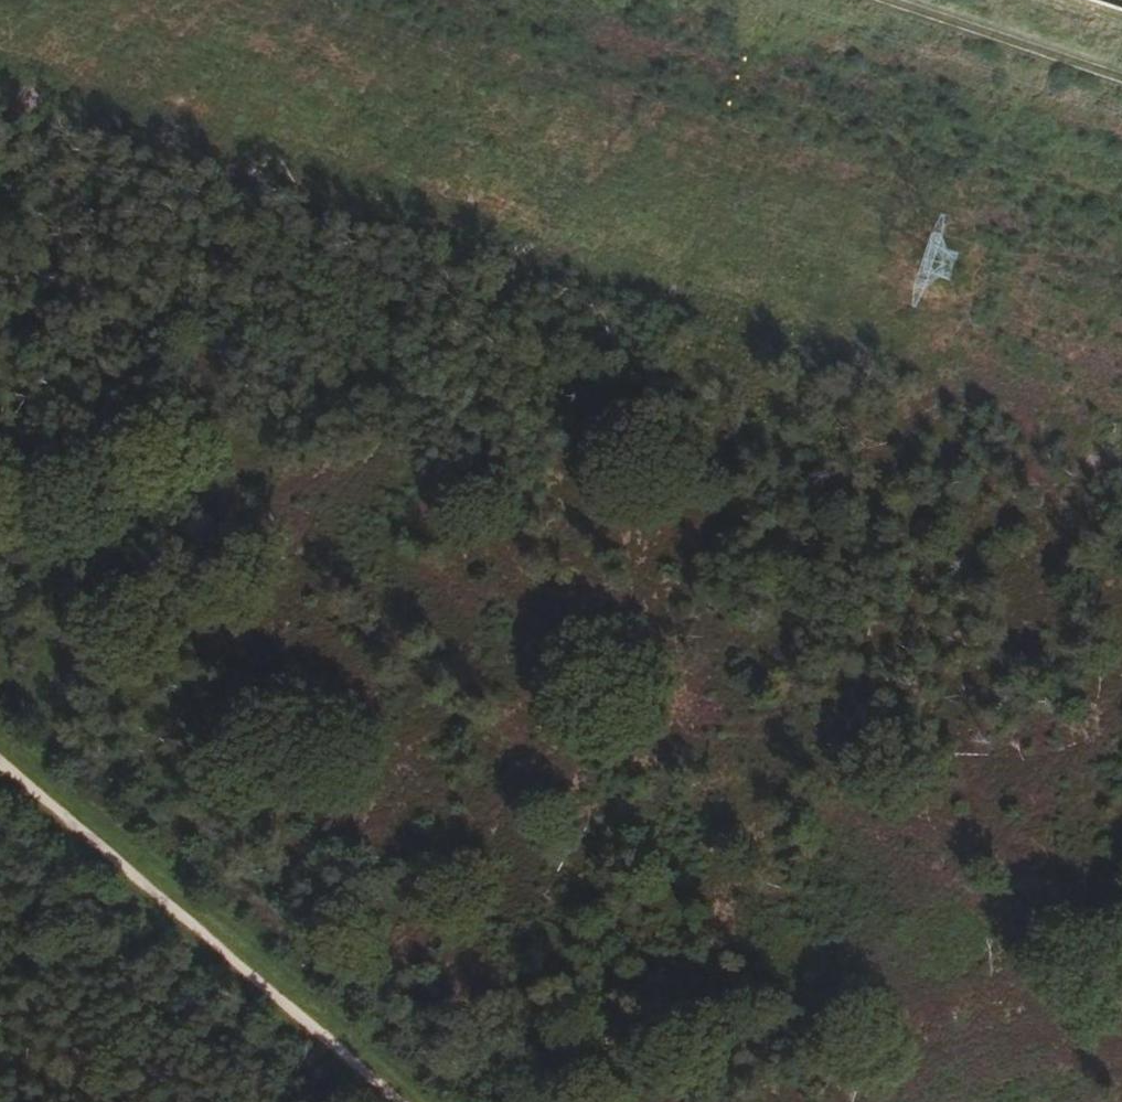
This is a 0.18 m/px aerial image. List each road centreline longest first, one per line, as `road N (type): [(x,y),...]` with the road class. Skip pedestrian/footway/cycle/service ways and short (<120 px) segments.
road 1 (track): [(0,761),(400,1101)]

